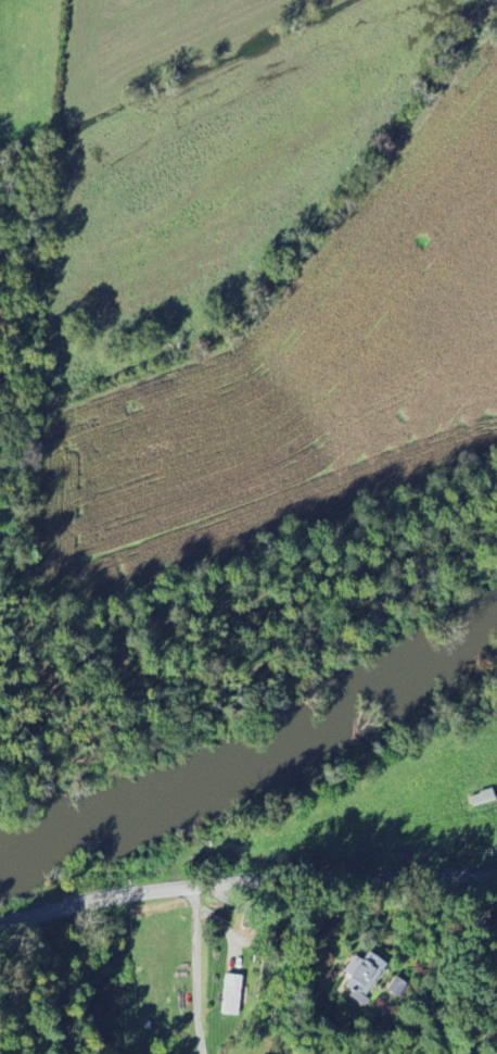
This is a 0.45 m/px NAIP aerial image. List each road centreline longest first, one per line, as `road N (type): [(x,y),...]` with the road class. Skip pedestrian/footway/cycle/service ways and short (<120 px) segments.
road 1 (tertiary): [(496,870),(192,884),(50,907),(0,925)]

